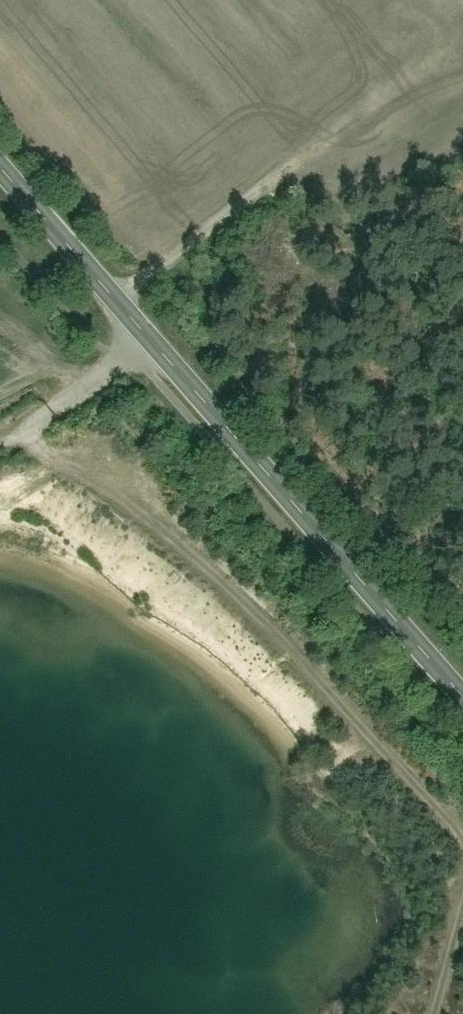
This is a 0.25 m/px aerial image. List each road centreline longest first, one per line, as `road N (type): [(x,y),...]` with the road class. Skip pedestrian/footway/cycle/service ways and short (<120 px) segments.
road 1 (secondary): [(462,697),(0,167)]
road 2 (track): [(0,499),(51,464),(160,520),(250,601),(462,845)]
road 3 (track): [(462,24),(340,132),(116,299)]

